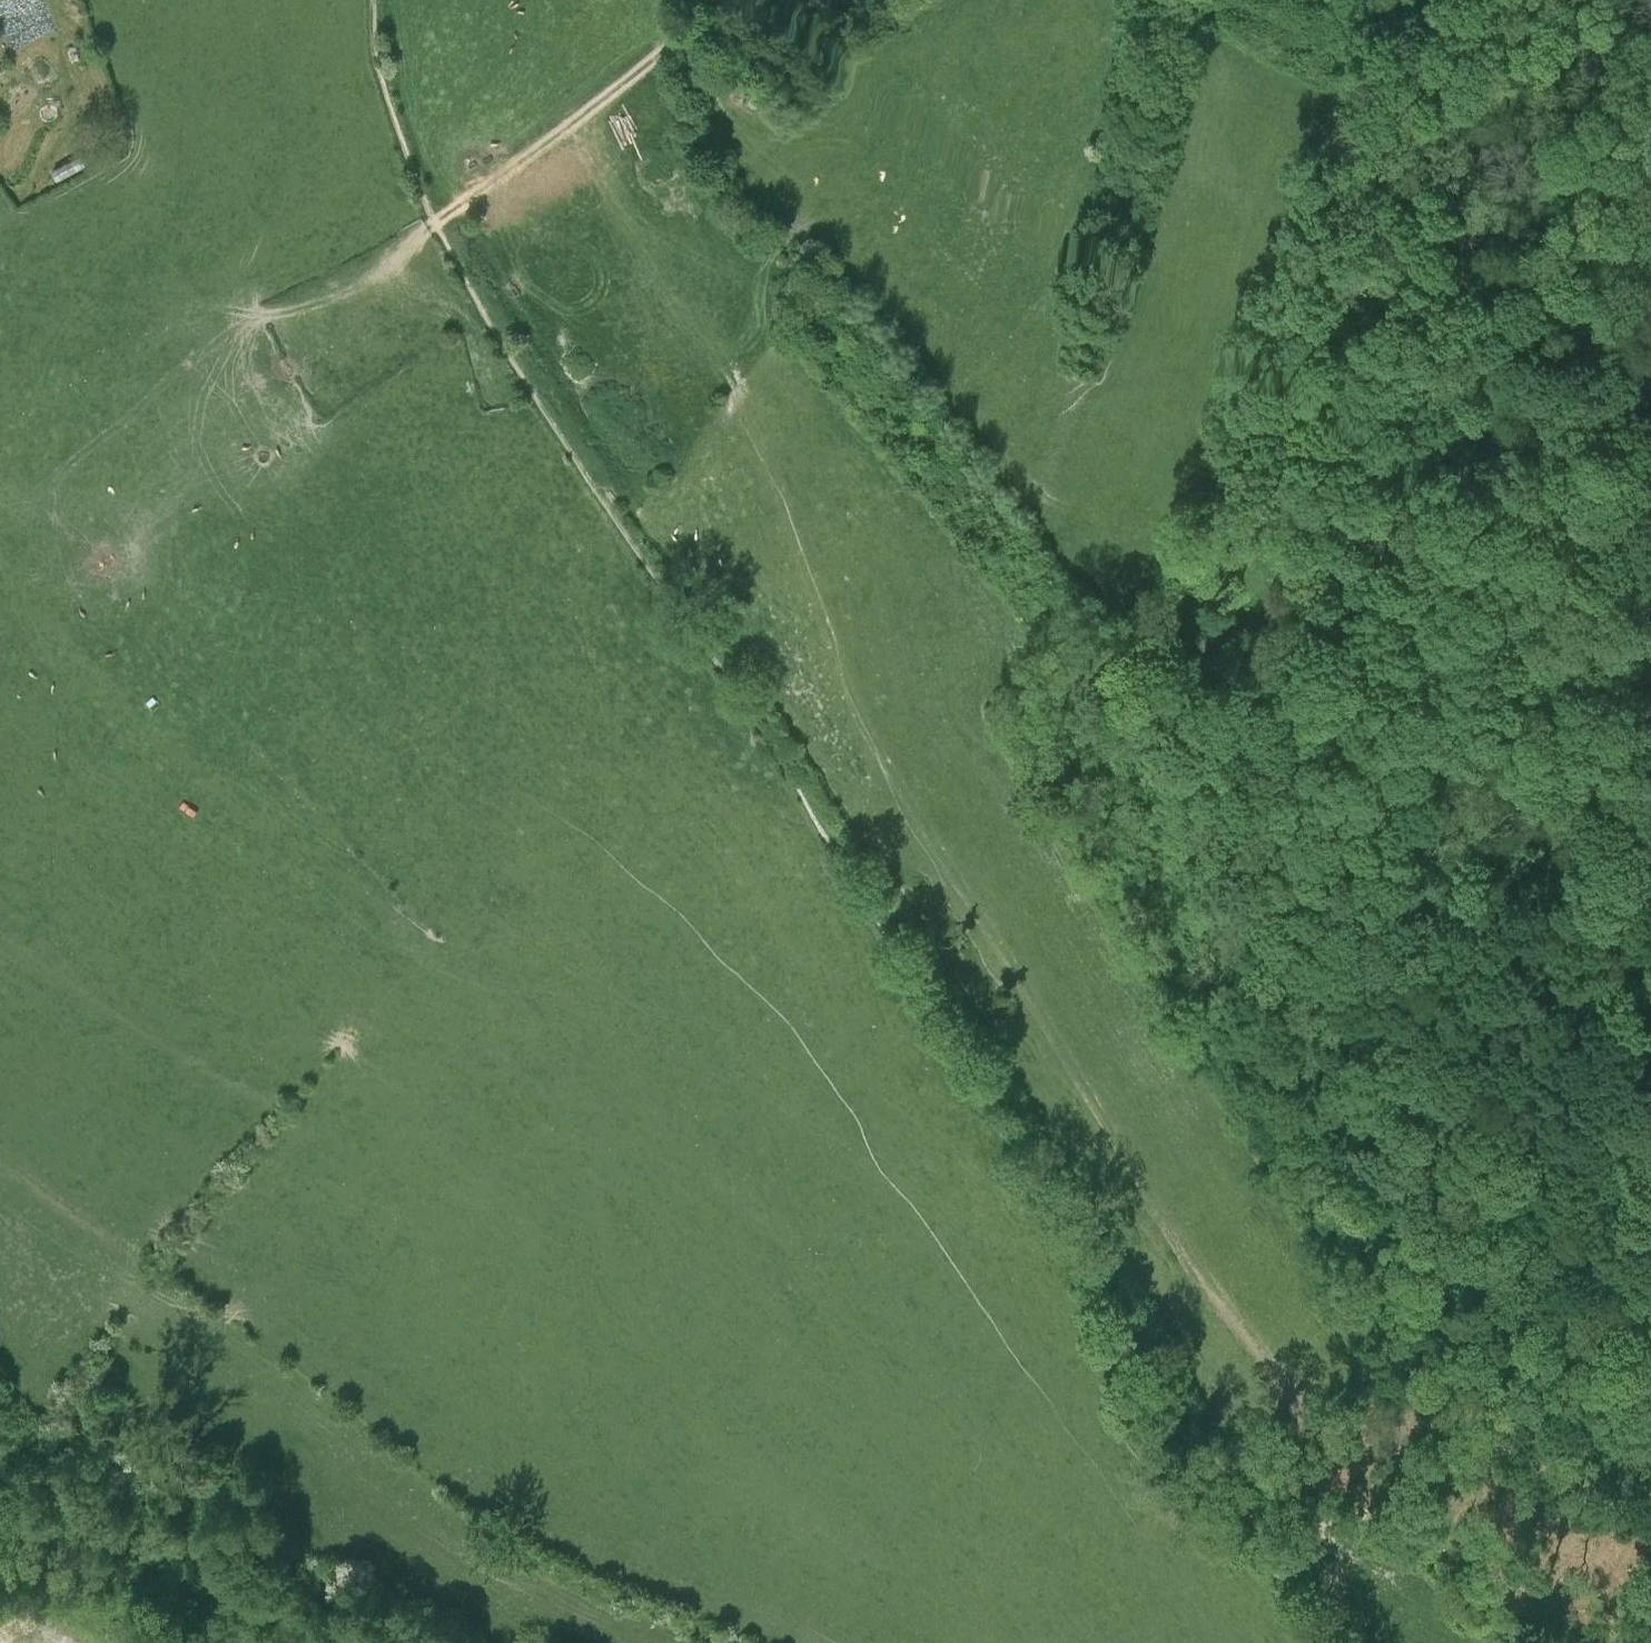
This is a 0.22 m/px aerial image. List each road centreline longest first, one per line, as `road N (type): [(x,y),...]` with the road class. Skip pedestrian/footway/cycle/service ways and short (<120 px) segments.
road 1 (tertiary): [(766,0),(835,16),(884,0)]

